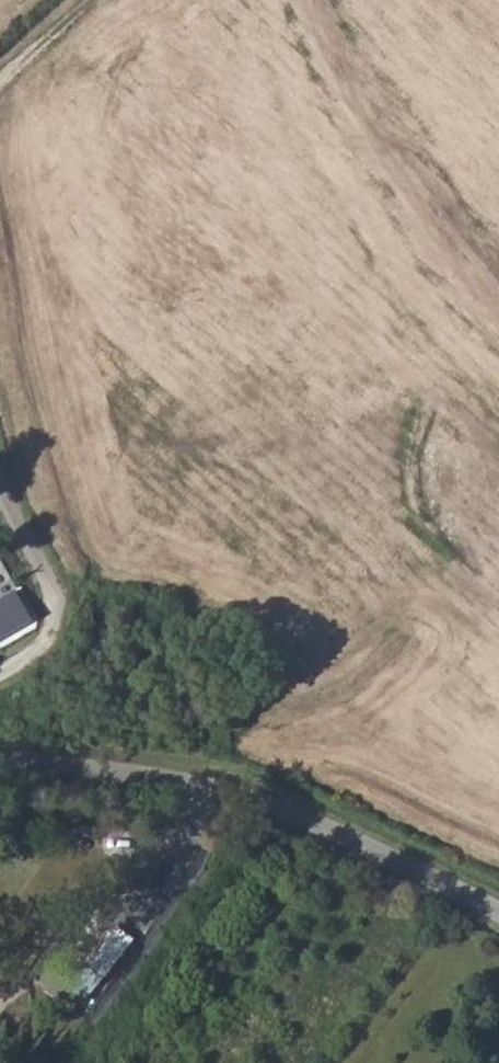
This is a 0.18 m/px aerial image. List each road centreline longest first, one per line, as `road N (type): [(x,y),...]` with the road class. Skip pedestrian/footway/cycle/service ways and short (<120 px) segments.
road 1 (unclassified): [(498,910),(262,795),(0,753)]

